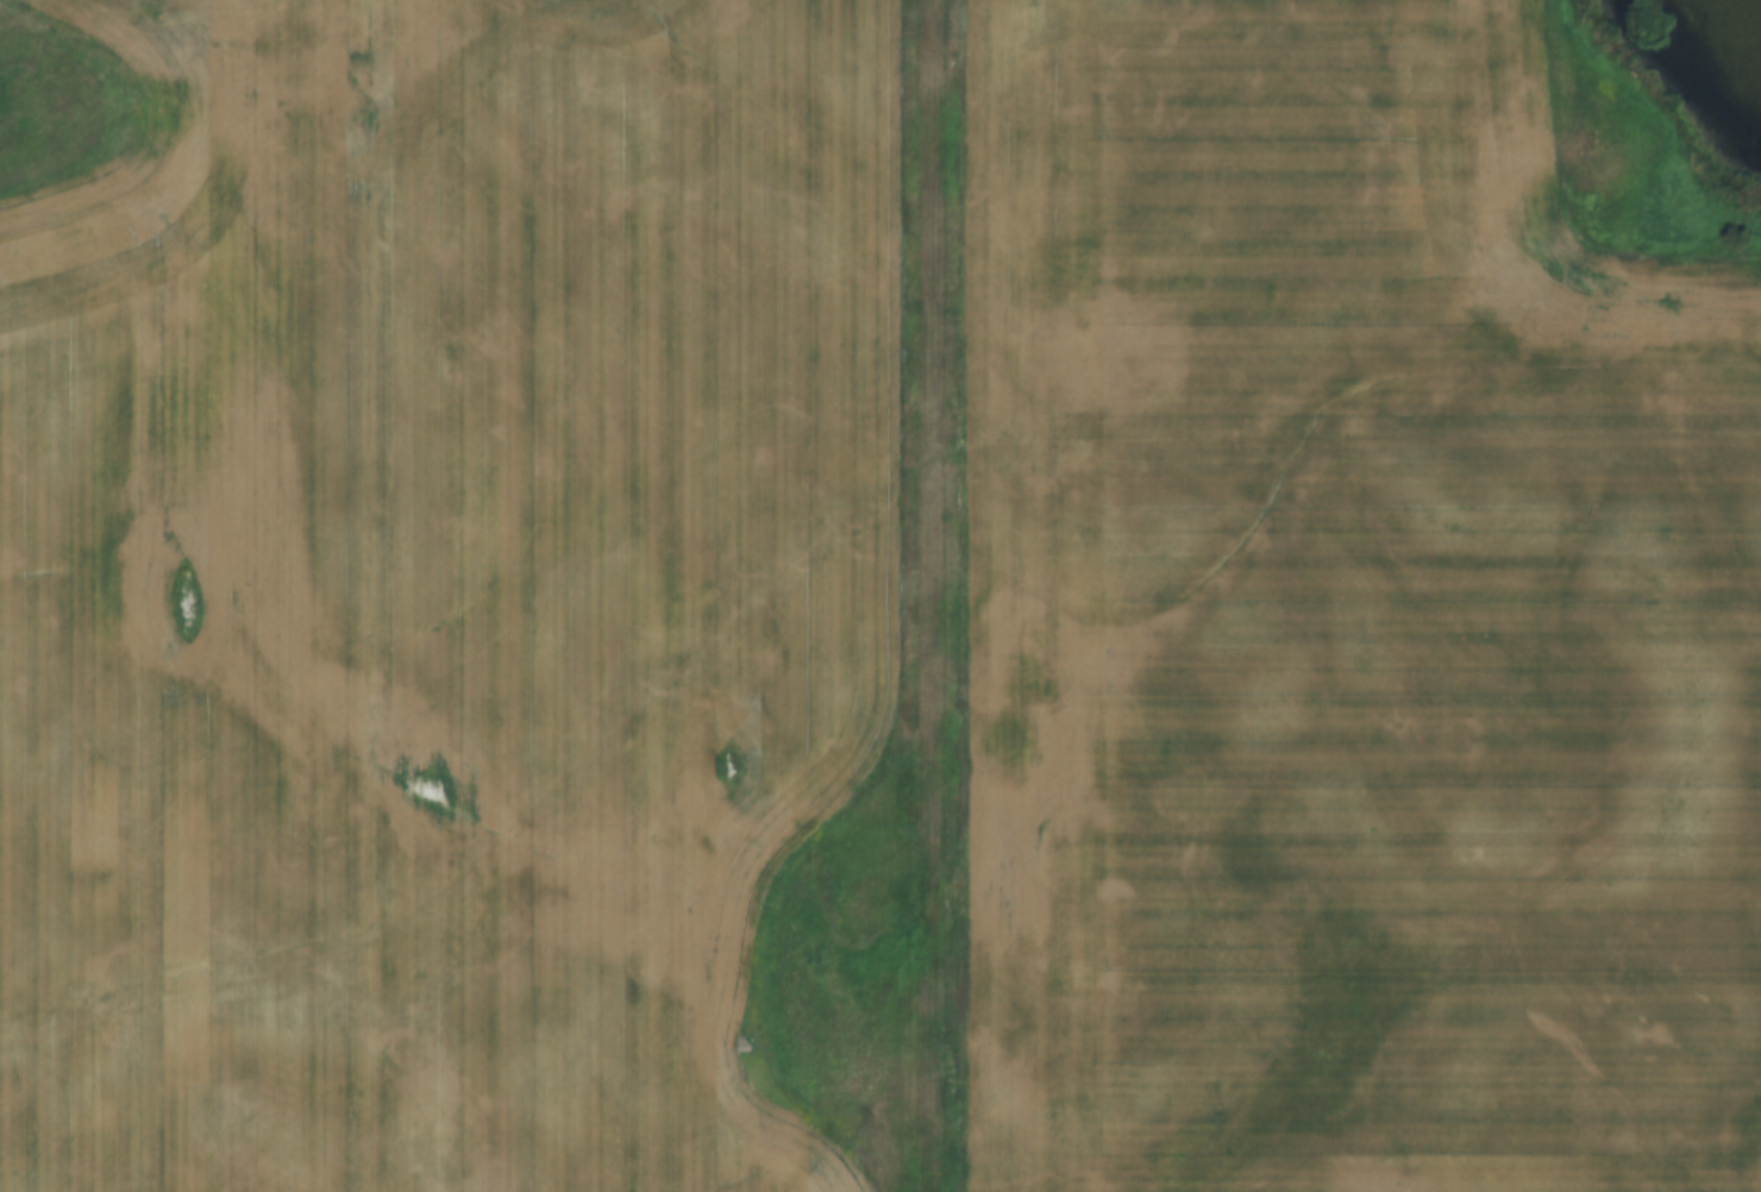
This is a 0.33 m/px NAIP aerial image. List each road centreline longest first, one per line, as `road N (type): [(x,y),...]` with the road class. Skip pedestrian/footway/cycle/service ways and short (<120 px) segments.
road 1 (track): [(928,1191),(934,0)]

